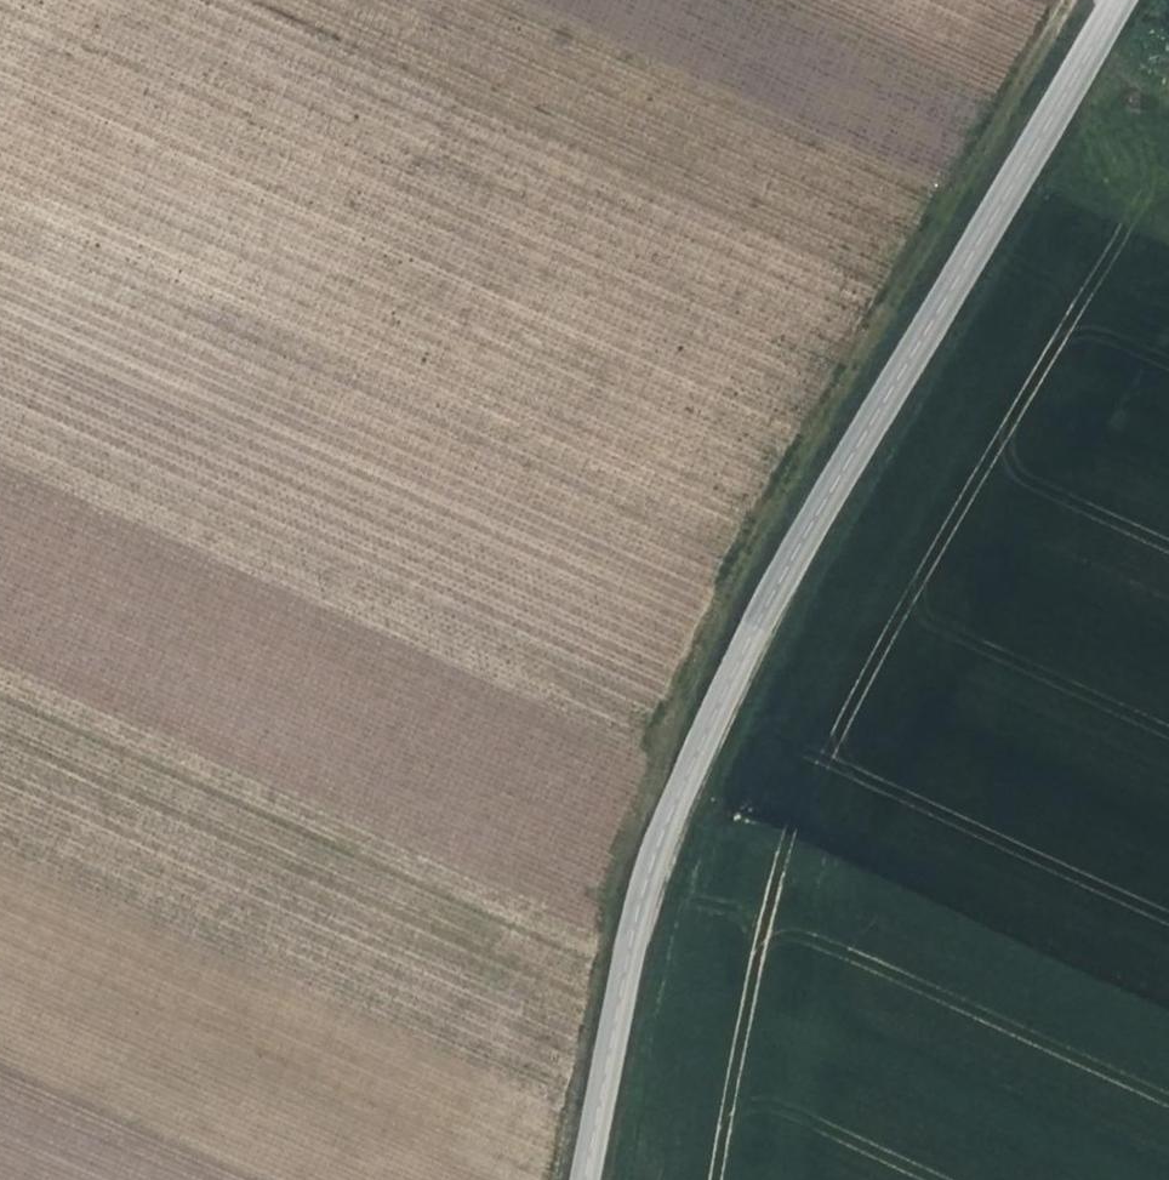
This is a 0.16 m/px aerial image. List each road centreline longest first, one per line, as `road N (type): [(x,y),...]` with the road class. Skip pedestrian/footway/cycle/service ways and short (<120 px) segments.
road 1 (unclassified): [(585,1179),(656,846),(807,528),(1117,0)]

